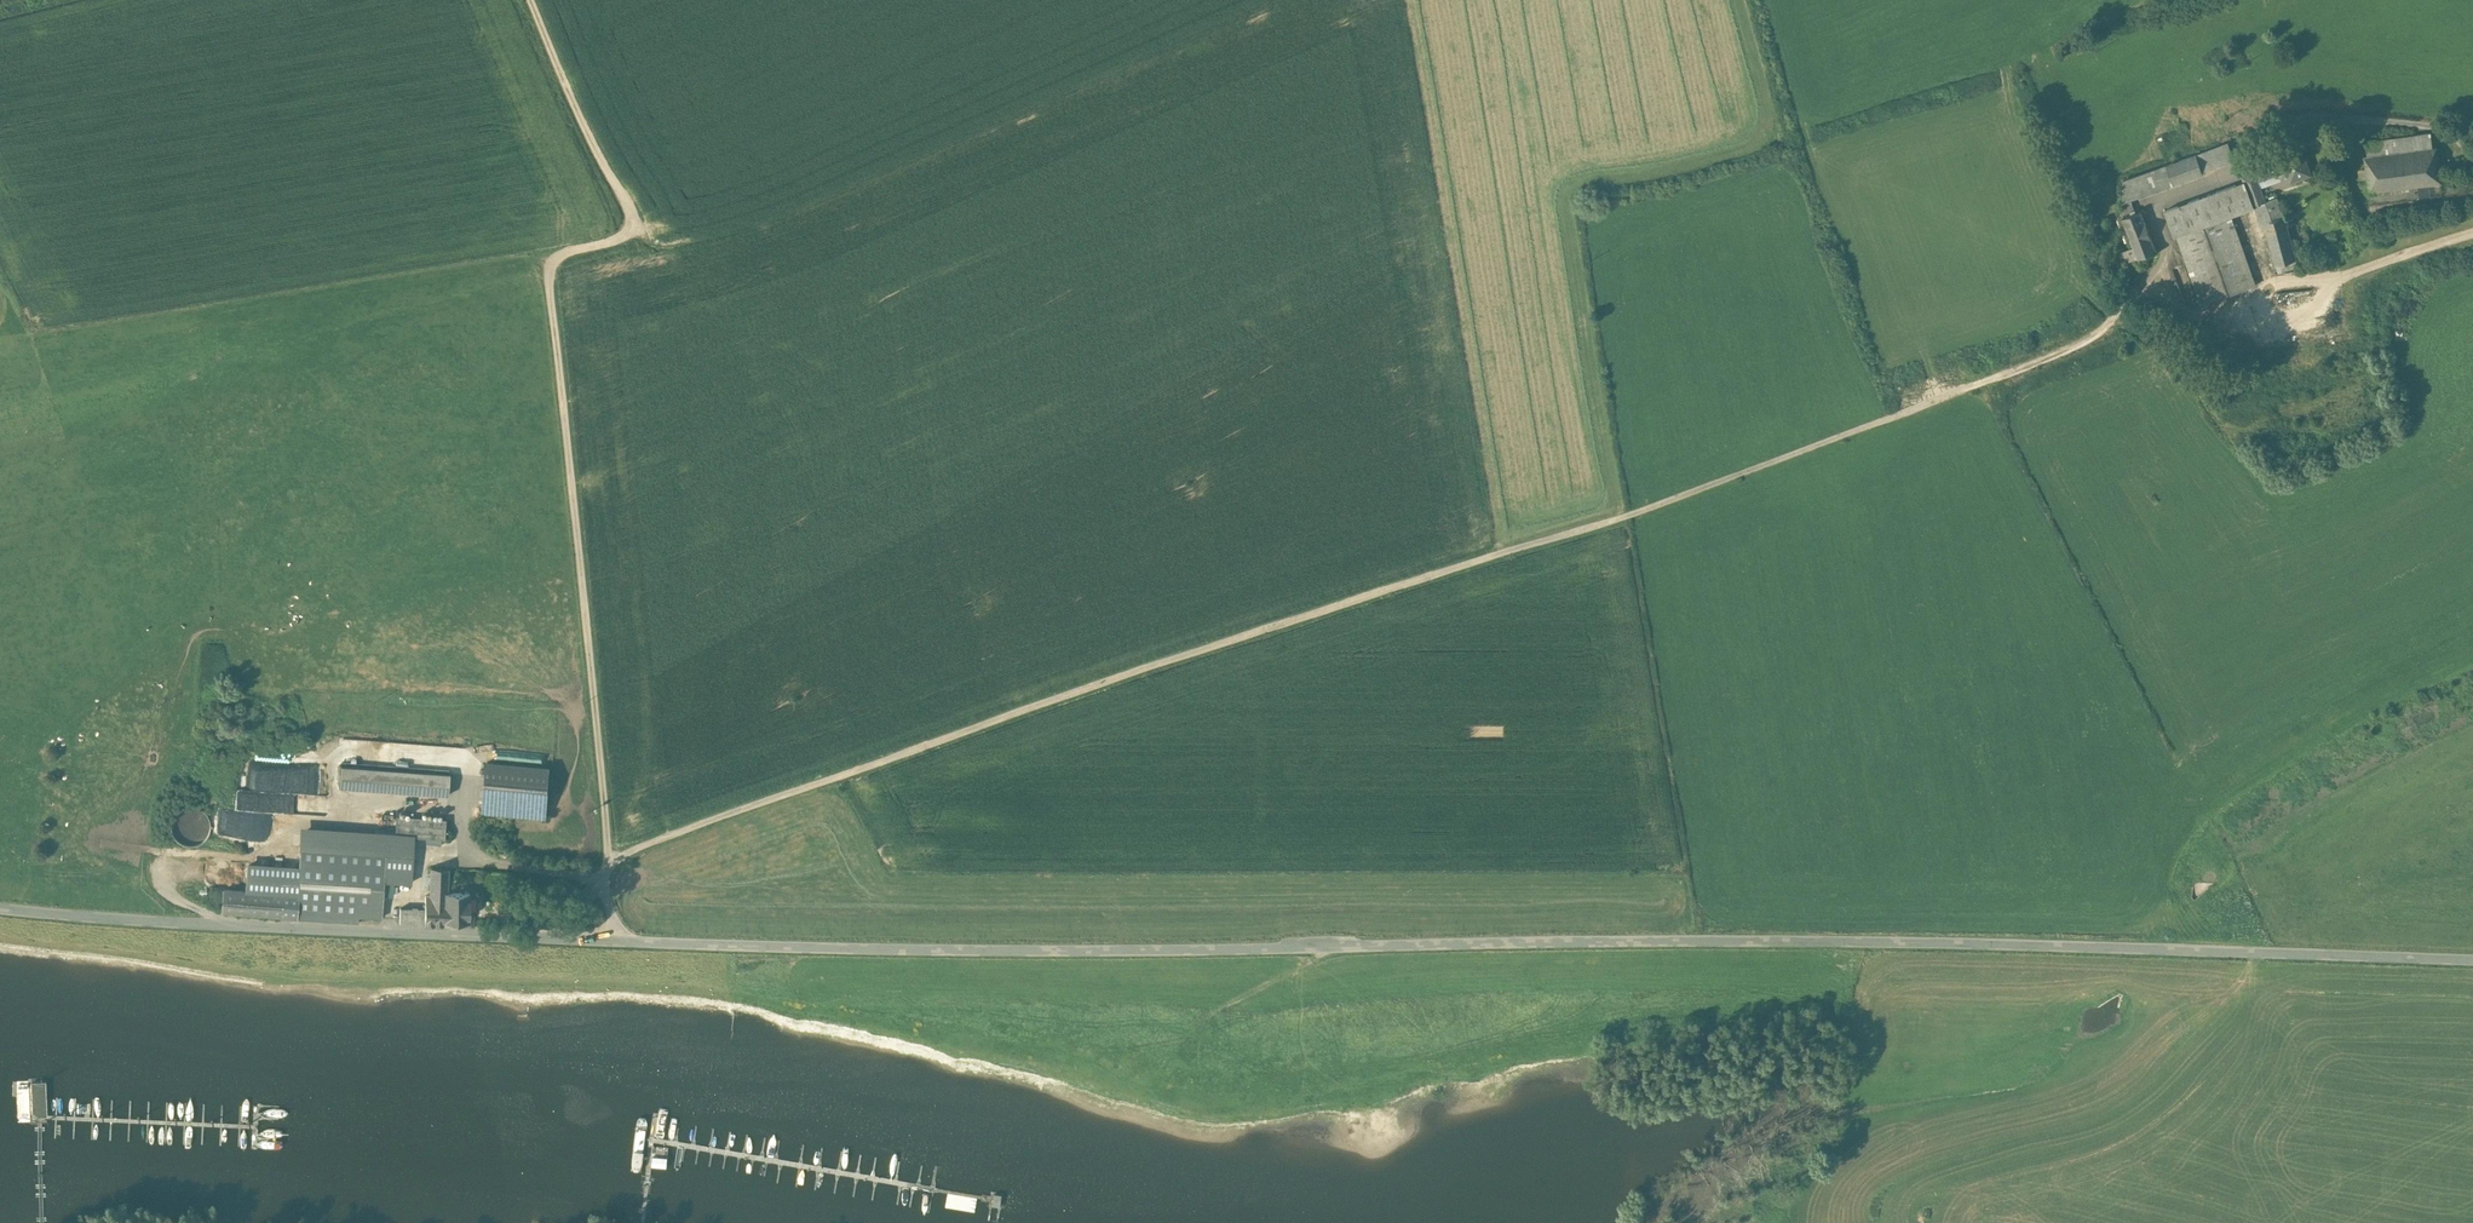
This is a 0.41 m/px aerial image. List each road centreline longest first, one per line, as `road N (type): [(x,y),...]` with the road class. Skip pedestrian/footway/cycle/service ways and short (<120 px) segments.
road 1 (unclassified): [(0,901),(366,928),(1064,947),(1587,933),(2472,958)]
road 2 (track): [(609,864),(550,285),(552,265),(566,251),(615,241),(634,222),(530,0)]

